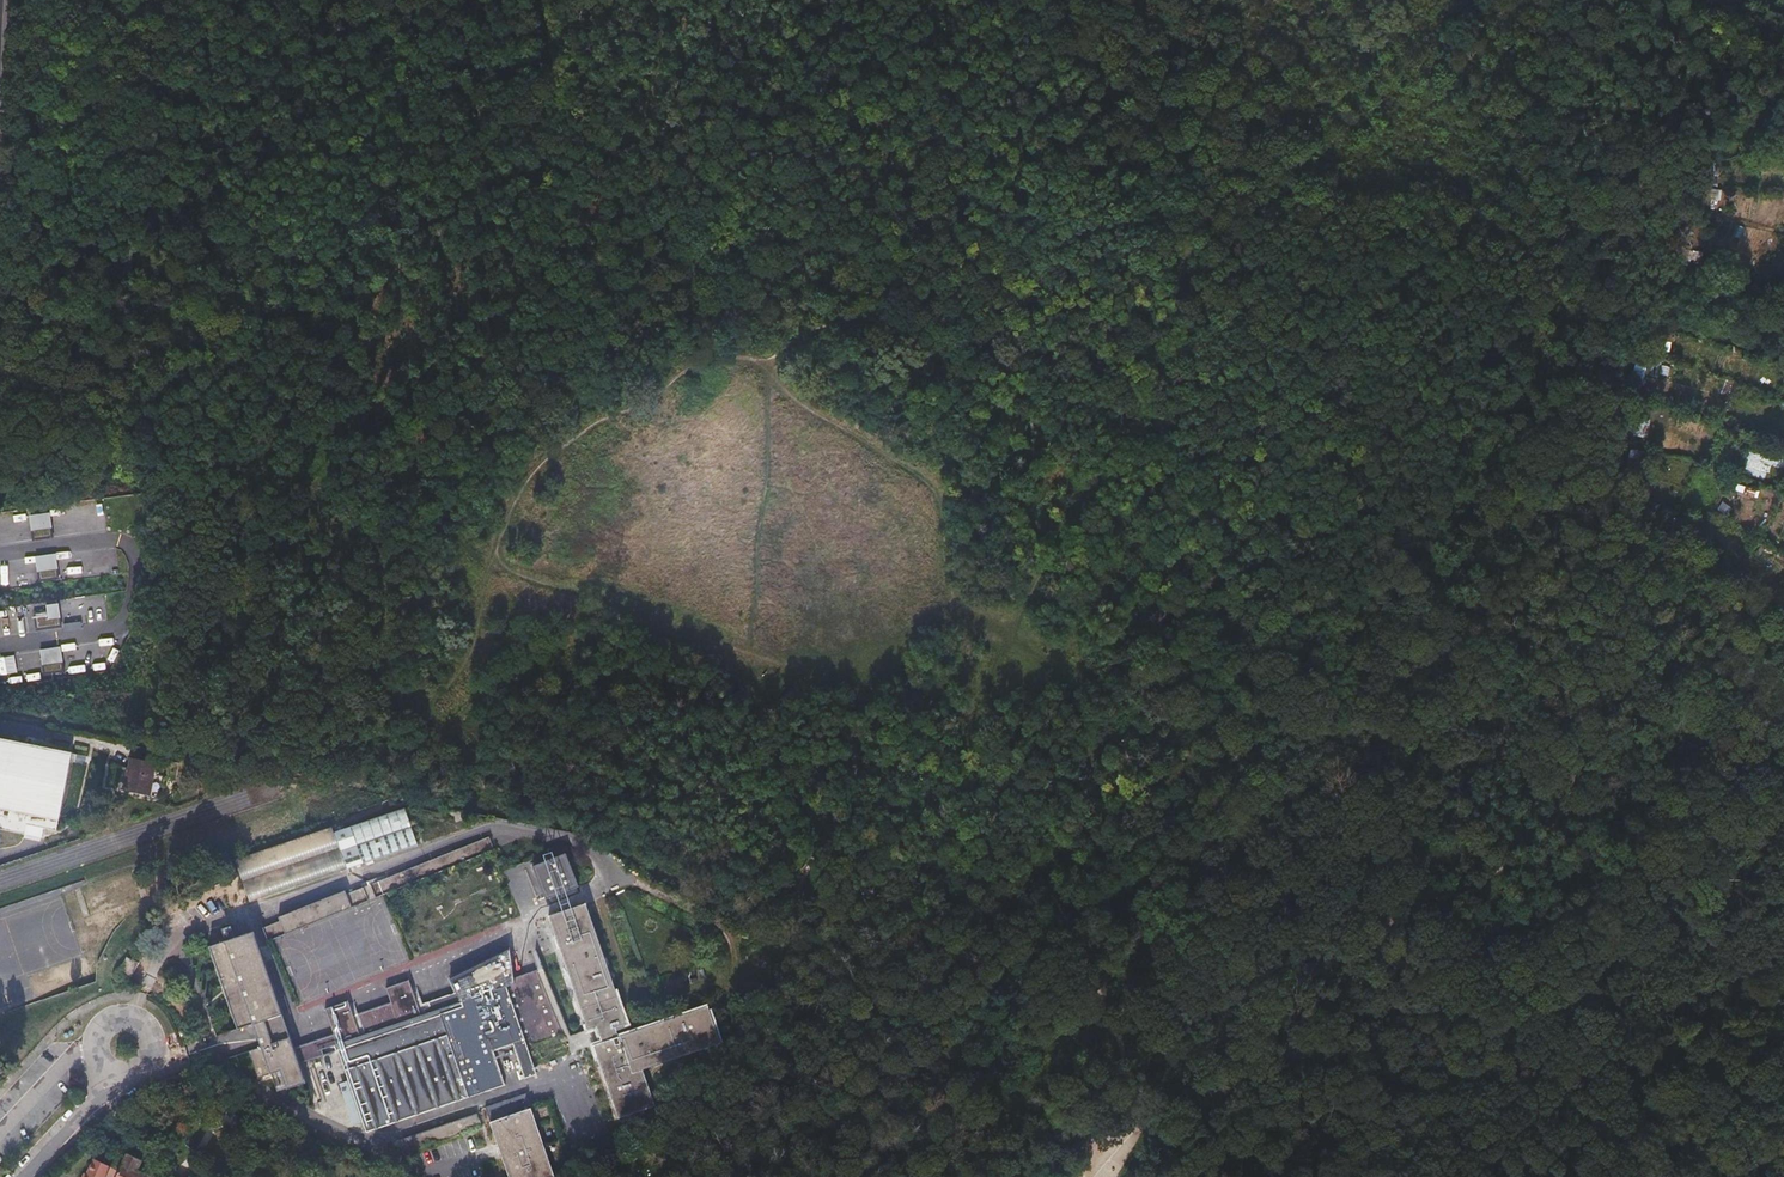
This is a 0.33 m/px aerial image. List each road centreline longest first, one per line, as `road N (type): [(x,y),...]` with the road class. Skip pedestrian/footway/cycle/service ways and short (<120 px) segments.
road 1 (track): [(1076,1176),(1139,1096),(1433,879),(1487,856),(1569,798),(1594,584)]
road 2 (track): [(1594,584),(1620,396),(1605,165)]
road 3 (residential): [(125,1078),(145,1069),(154,1054),(140,1023),(106,1024),(95,1042),(99,1064)]

